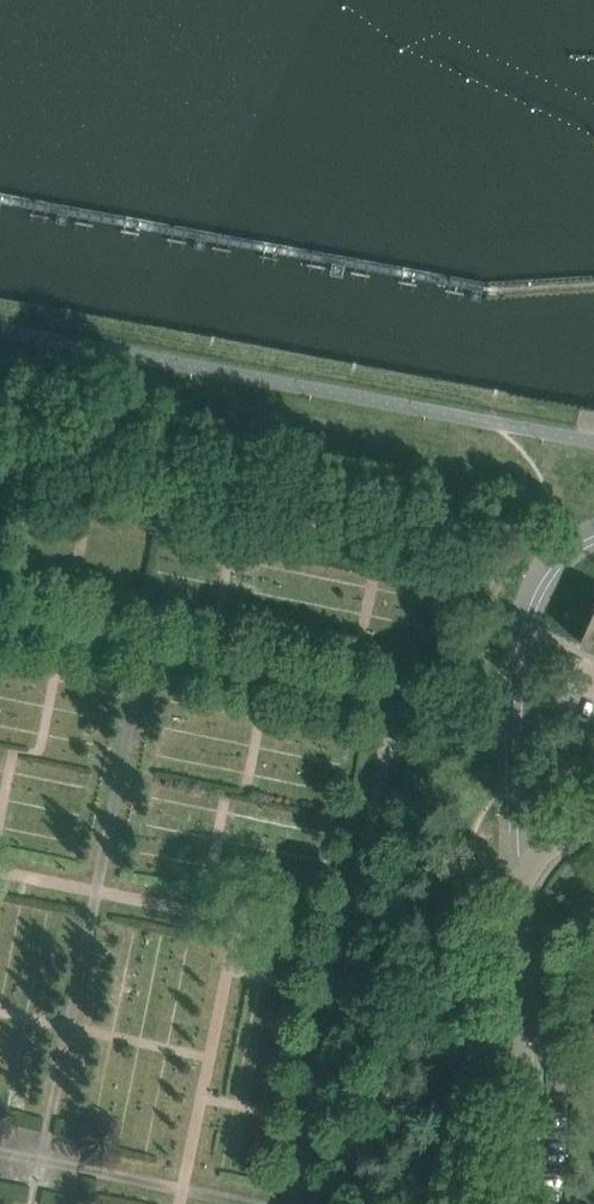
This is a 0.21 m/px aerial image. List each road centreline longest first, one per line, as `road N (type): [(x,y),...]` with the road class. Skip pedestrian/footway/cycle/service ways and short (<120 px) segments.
road 1 (residential): [(518,1203),(527,1088),(512,926),(521,882),(542,848),(593,822)]

